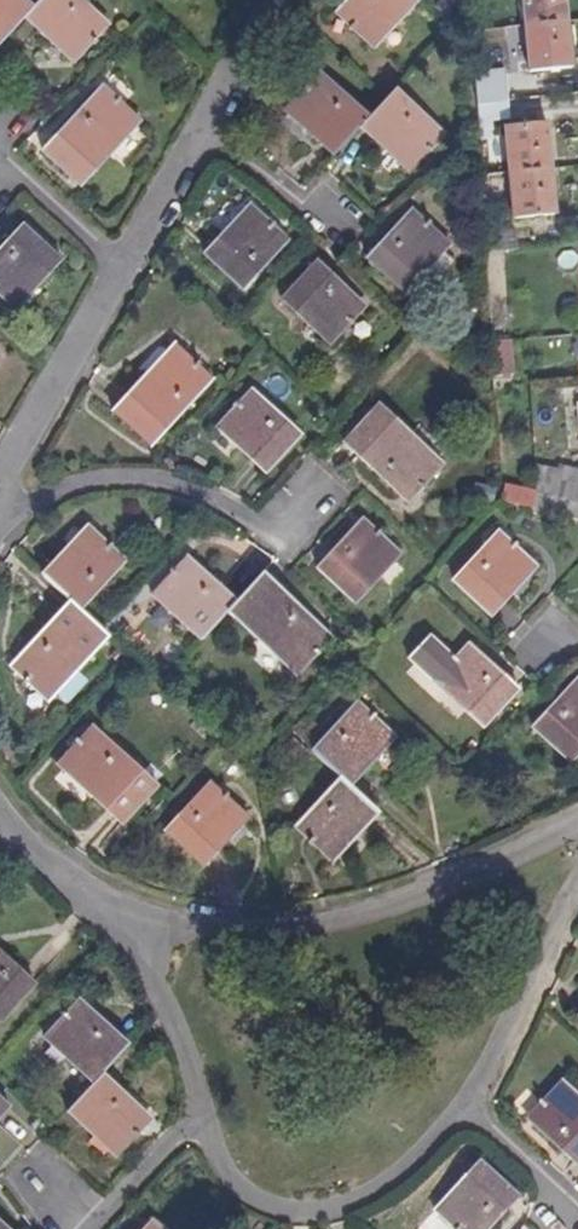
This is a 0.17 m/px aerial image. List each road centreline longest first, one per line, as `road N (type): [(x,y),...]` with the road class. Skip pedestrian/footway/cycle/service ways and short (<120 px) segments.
road 1 (residential): [(577,888),(482,1083),(397,1190),(296,1215),(247,1194),(222,1168),(144,961),(114,923)]
road 2 (residential): [(114,923),(266,935),(368,919),(577,828)]
road 3 (residential): [(0,524),(35,499),(107,483),(156,482),(254,526)]
road 4 (residential): [(125,273),(0,489)]
road 5 (residential): [(254,526),(295,563),(353,502),(307,460)]
road 6 (residential): [(201,142),(330,246),(352,224)]
road 7 (residential): [(0,176),(125,273)]
road 8 (residential): [(0,815),(114,923)]
road 9 (residential): [(201,142),(125,273)]

